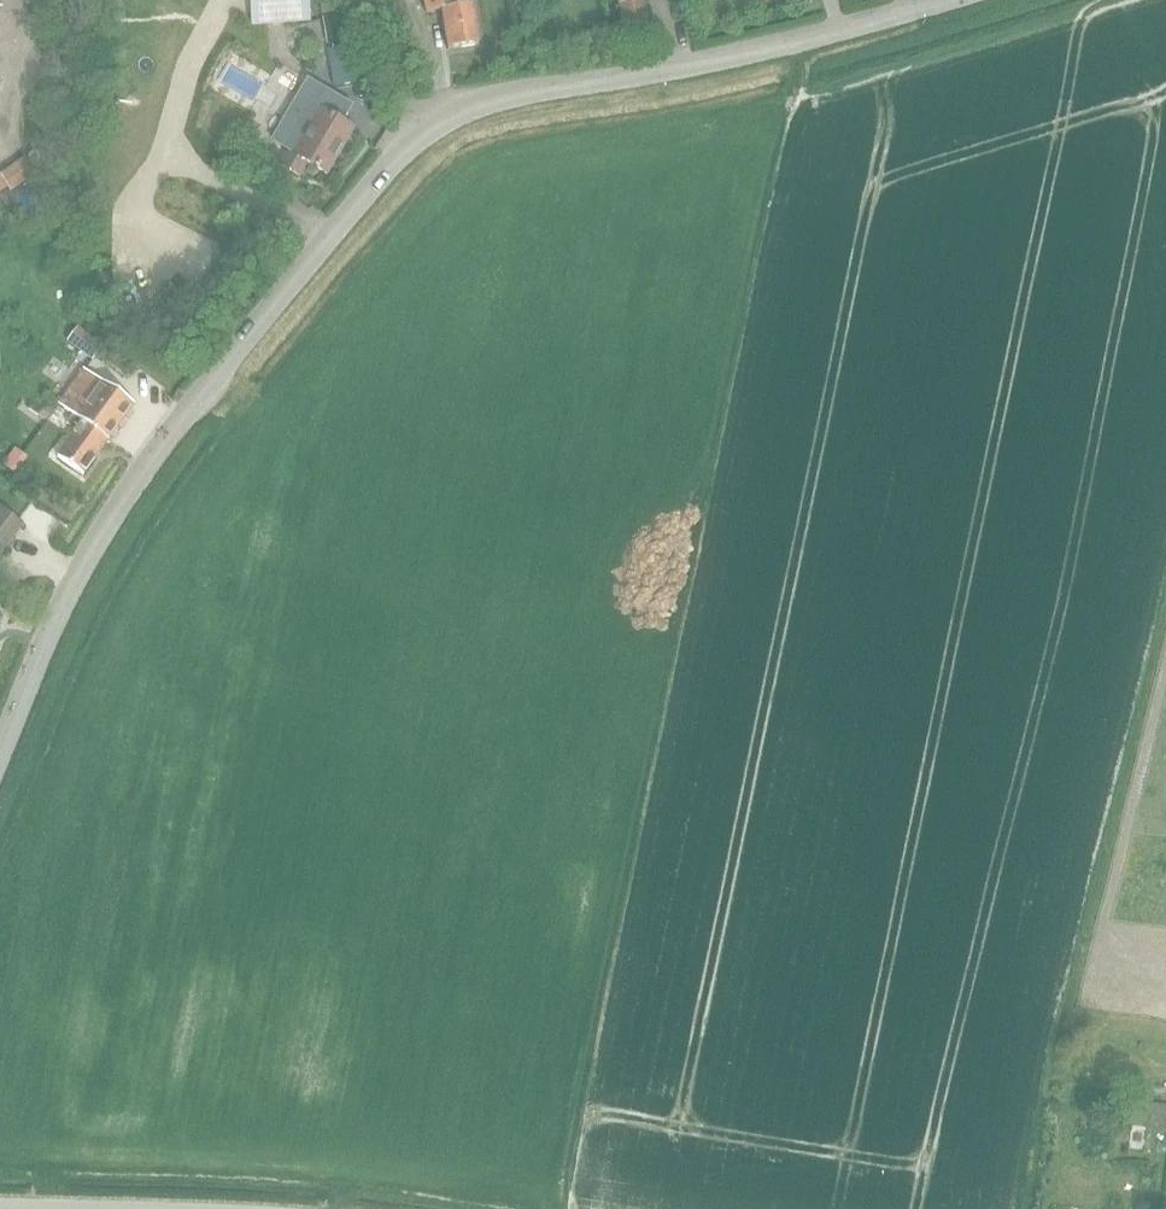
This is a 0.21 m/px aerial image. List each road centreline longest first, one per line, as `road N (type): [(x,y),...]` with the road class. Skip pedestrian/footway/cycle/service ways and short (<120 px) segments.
road 1 (residential): [(0,754),(93,546),(187,416),(403,157),(448,116),(861,30),(955,0)]
road 2 (track): [(371,0),(417,145)]

